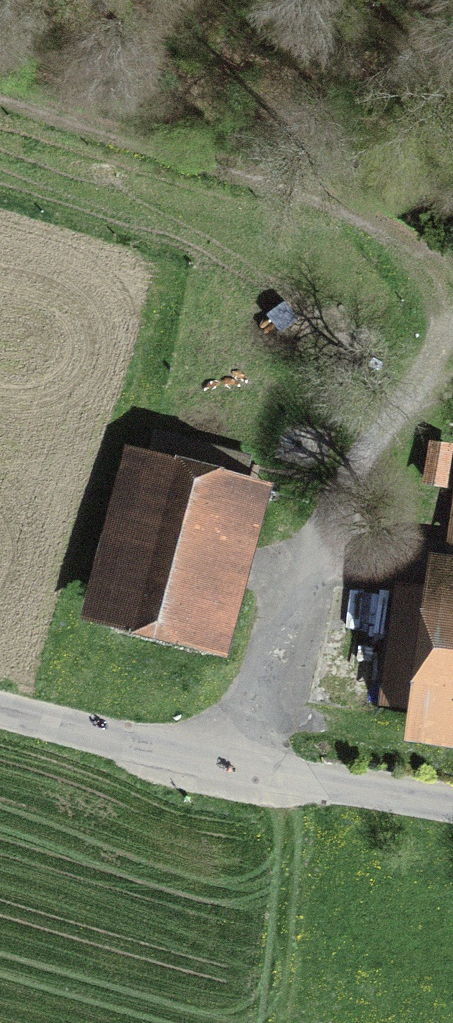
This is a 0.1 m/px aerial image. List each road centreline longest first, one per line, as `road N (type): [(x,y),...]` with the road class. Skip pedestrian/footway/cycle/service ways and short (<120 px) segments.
road 1 (track): [(0,90),(359,206),(452,288)]
road 2 (track): [(452,326),(269,645),(227,766)]
road 3 (unclassified): [(452,806),(227,766),(0,706)]

